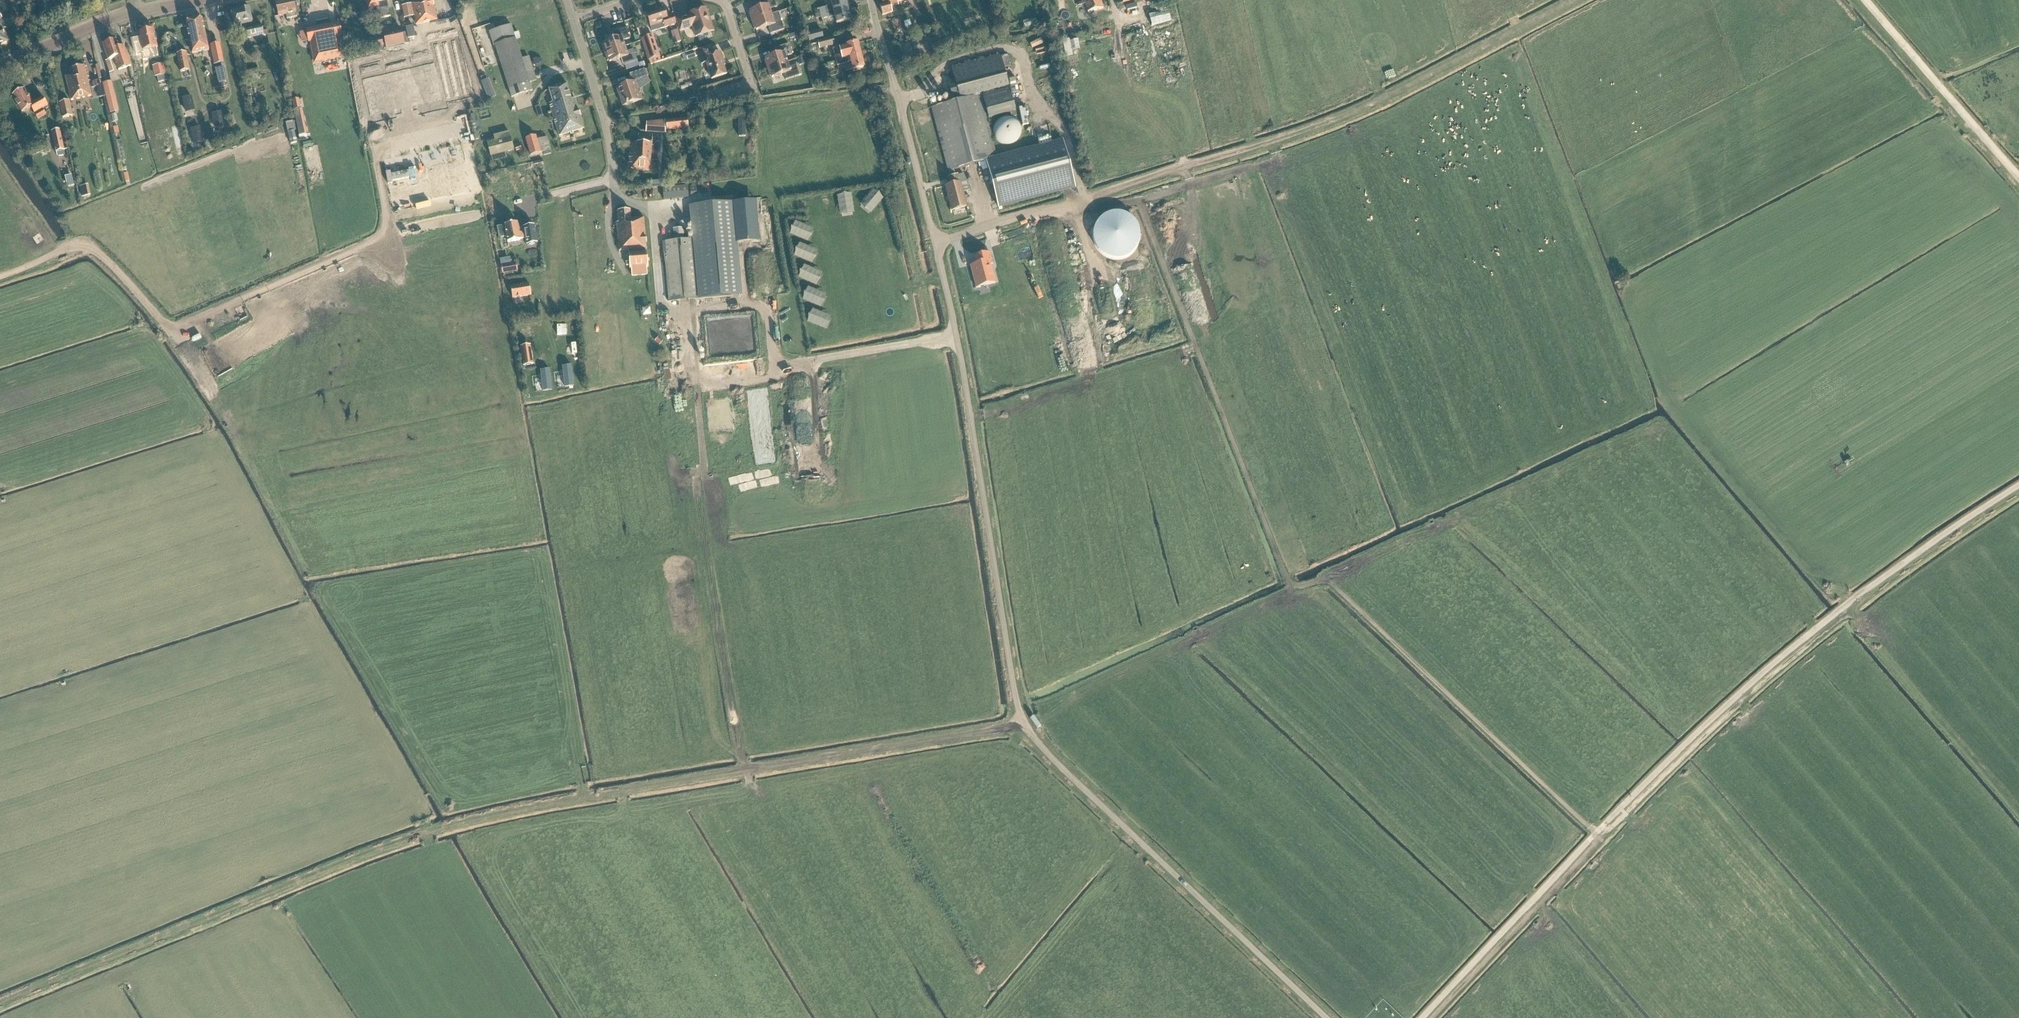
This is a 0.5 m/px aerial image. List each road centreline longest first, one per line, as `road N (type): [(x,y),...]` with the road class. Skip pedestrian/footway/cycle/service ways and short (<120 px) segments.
road 1 (track): [(0,1002),(443,828),(557,801),(1024,724)]
road 2 (unclassified): [(1327,1017),(1024,724),(936,243)]
road 3 (track): [(1579,0),(1307,134),(1026,216)]
road 4 (track): [(0,276),(89,247),(167,324),(187,326),(381,236),(386,211),(369,145)]
road 5 (track): [(896,90),(605,122)]
road 6 (residential): [(936,243),(871,0)]
road 7 (track): [(2018,177),(1865,0)]
road 8 (residential): [(616,186),(574,21)]
road 9 (tertiary): [(0,67),(135,13)]
road 10 (residential): [(716,93),(751,84),(718,0)]

